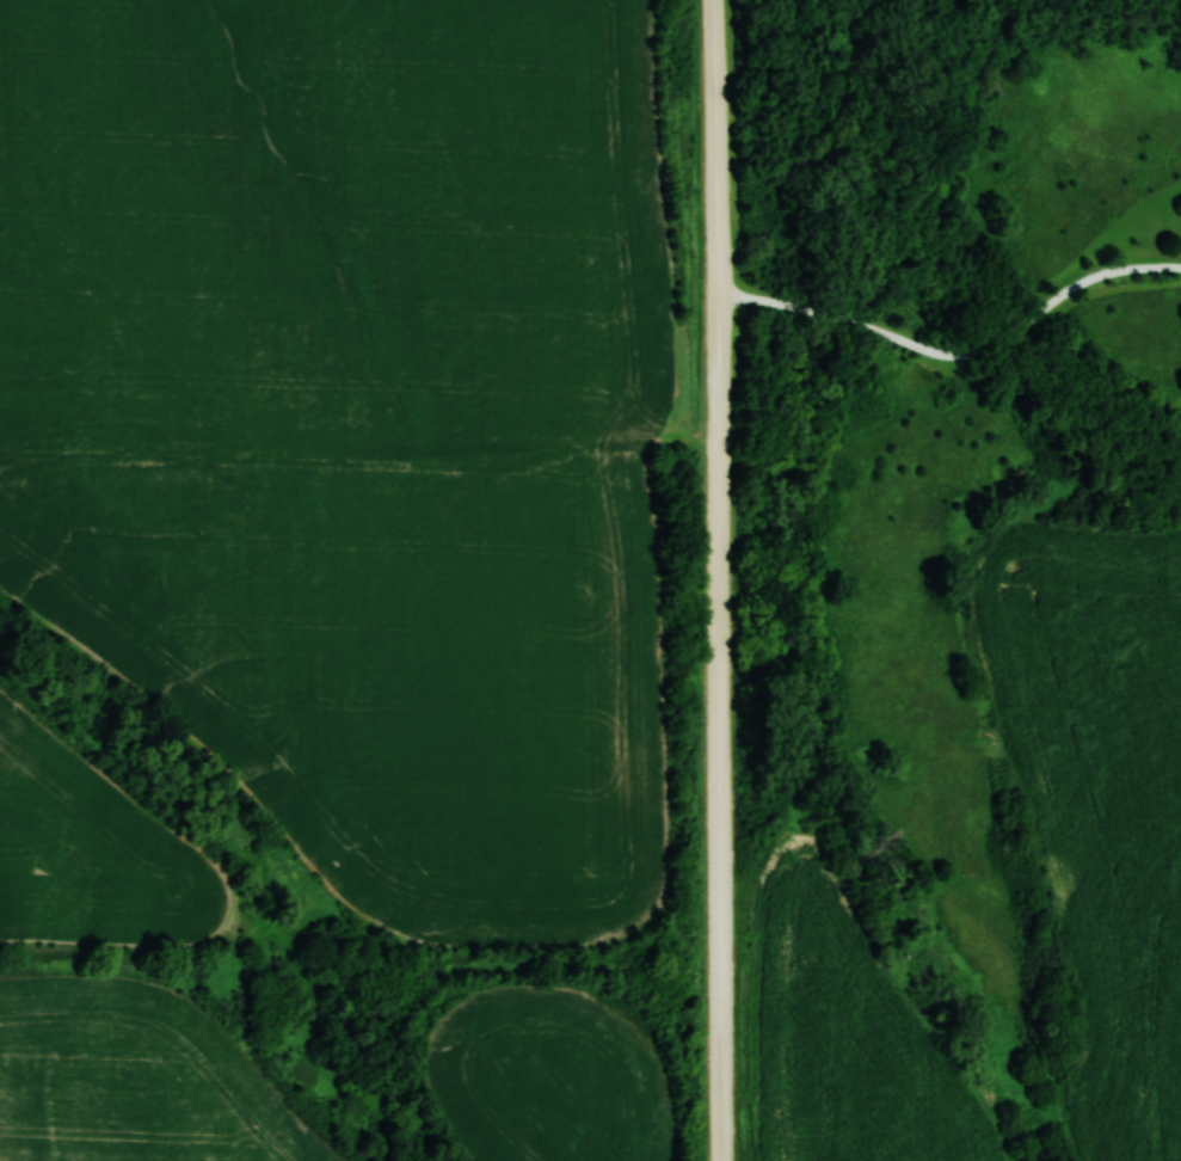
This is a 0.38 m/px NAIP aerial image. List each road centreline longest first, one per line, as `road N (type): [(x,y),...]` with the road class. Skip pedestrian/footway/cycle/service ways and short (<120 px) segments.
road 1 (residential): [(725,1160),(714,0)]

